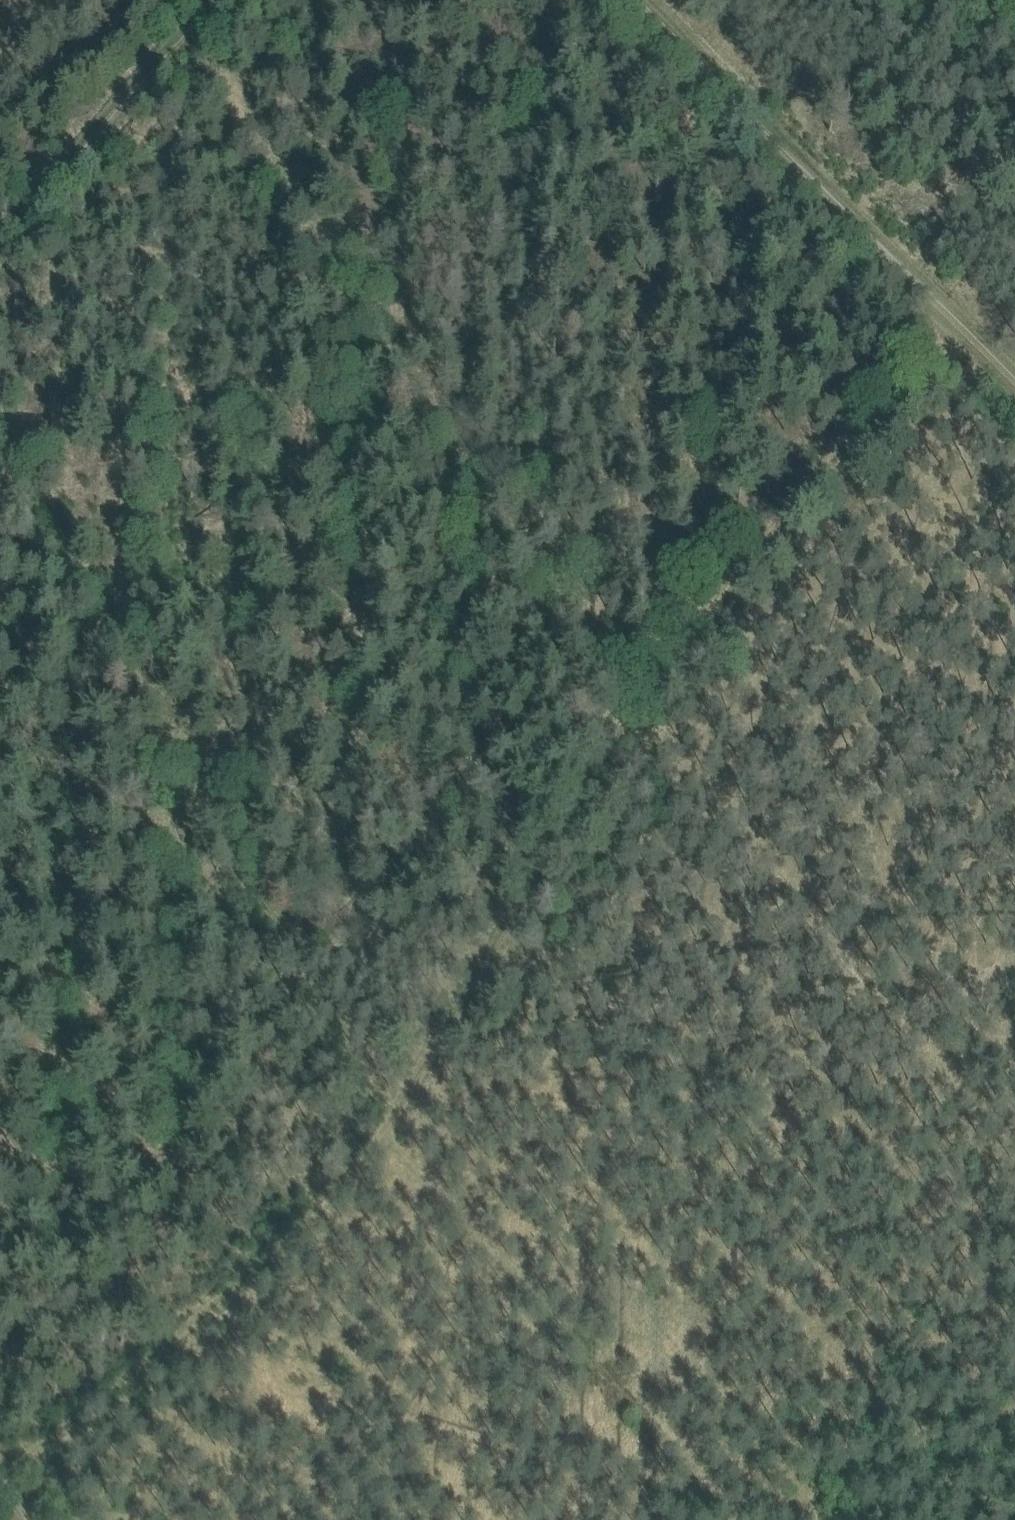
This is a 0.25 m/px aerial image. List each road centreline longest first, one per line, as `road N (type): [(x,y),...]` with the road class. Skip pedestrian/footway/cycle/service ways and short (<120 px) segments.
road 1 (track): [(1014,377),(636,0)]
road 2 (track): [(234,0),(172,77),(0,252)]

